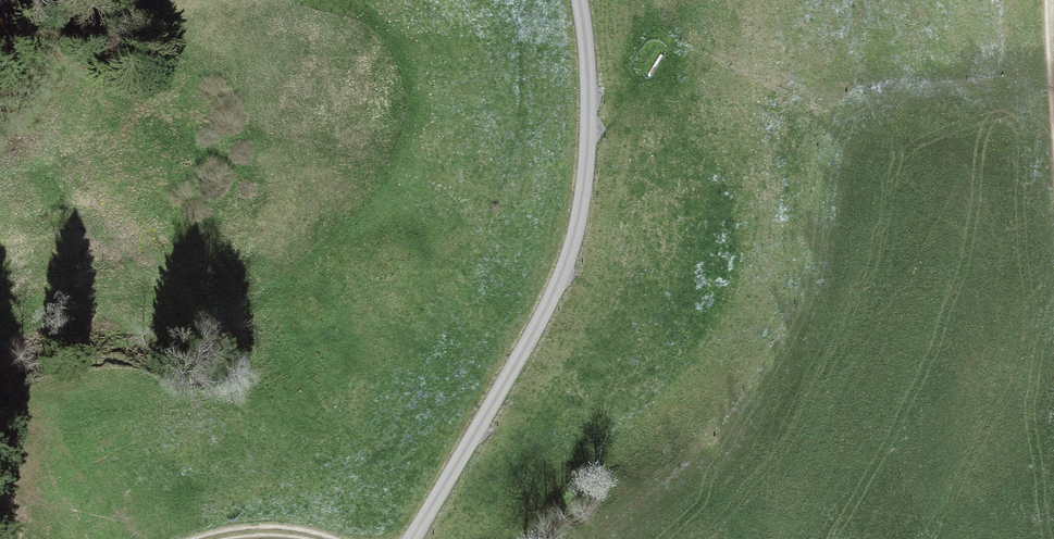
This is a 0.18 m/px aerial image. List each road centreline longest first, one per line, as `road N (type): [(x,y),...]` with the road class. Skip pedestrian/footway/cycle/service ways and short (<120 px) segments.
road 1 (track): [(579,0),(589,116),(575,238),(550,300),(411,538)]
road 2 (track): [(588,136),(671,25),(680,0)]
road 3 (track): [(192,538),(242,526),(332,538)]

